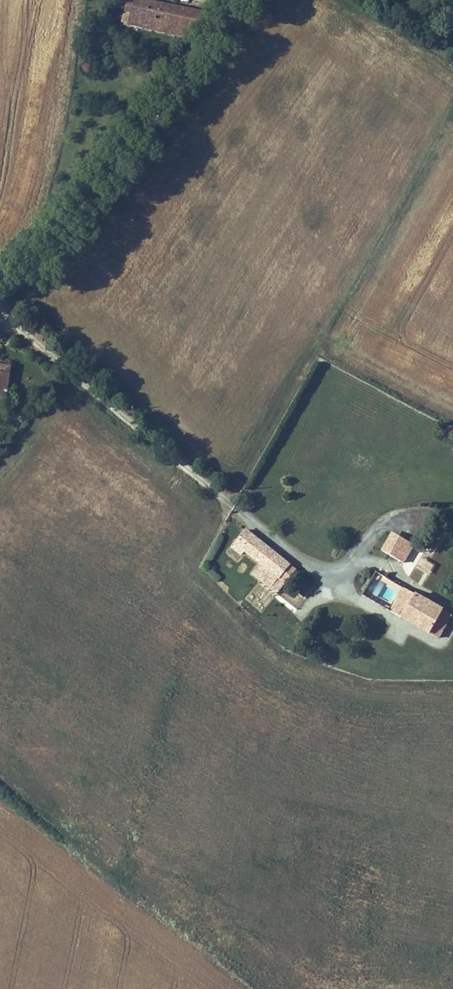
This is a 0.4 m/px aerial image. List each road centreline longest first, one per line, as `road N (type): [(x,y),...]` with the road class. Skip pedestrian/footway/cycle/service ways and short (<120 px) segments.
road 1 (unclassified): [(0,310),(178,462),(330,577)]
road 2 (secondary): [(0,309),(111,217),(245,0)]

